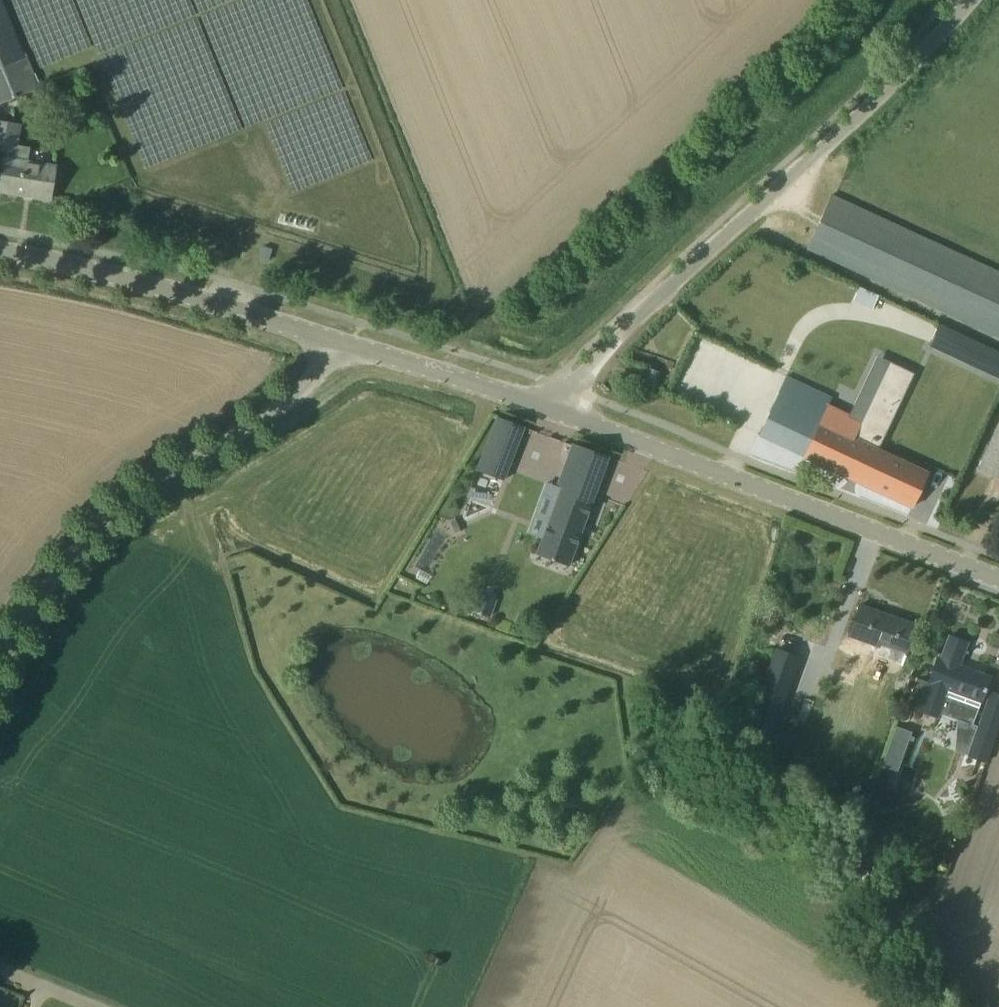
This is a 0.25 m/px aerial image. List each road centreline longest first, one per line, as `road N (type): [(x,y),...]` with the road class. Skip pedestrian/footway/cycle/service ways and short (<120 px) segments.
road 1 (unclassified): [(553,409),(912,64),(966,0)]
road 2 (unclassified): [(0,669),(84,542),(130,499),(302,392),(344,343)]
road 3 (tertiary): [(553,409),(998,574)]
road 4 (tertiary): [(344,343),(202,297),(0,248)]
road 5 (tertiary): [(553,409),(344,343)]

